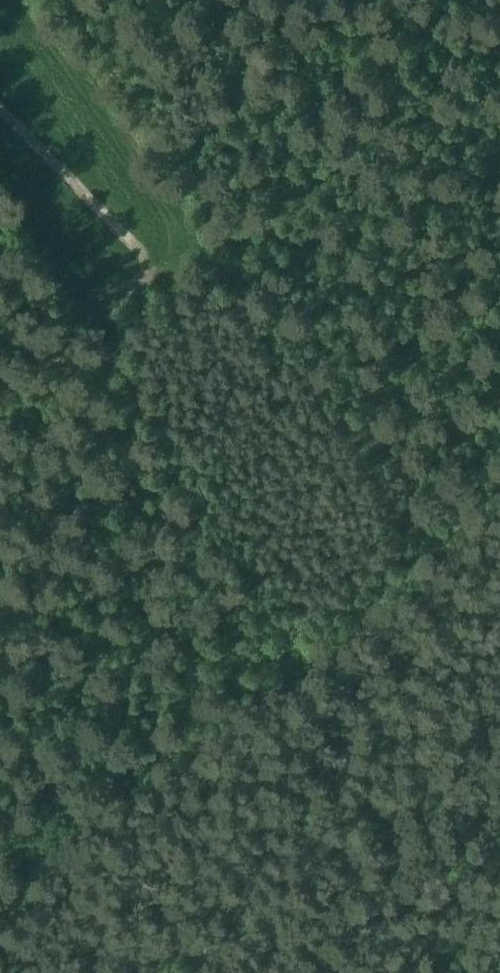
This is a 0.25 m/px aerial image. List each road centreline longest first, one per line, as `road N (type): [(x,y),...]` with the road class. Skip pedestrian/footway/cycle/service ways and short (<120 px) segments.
road 1 (track): [(0,372),(109,295)]

